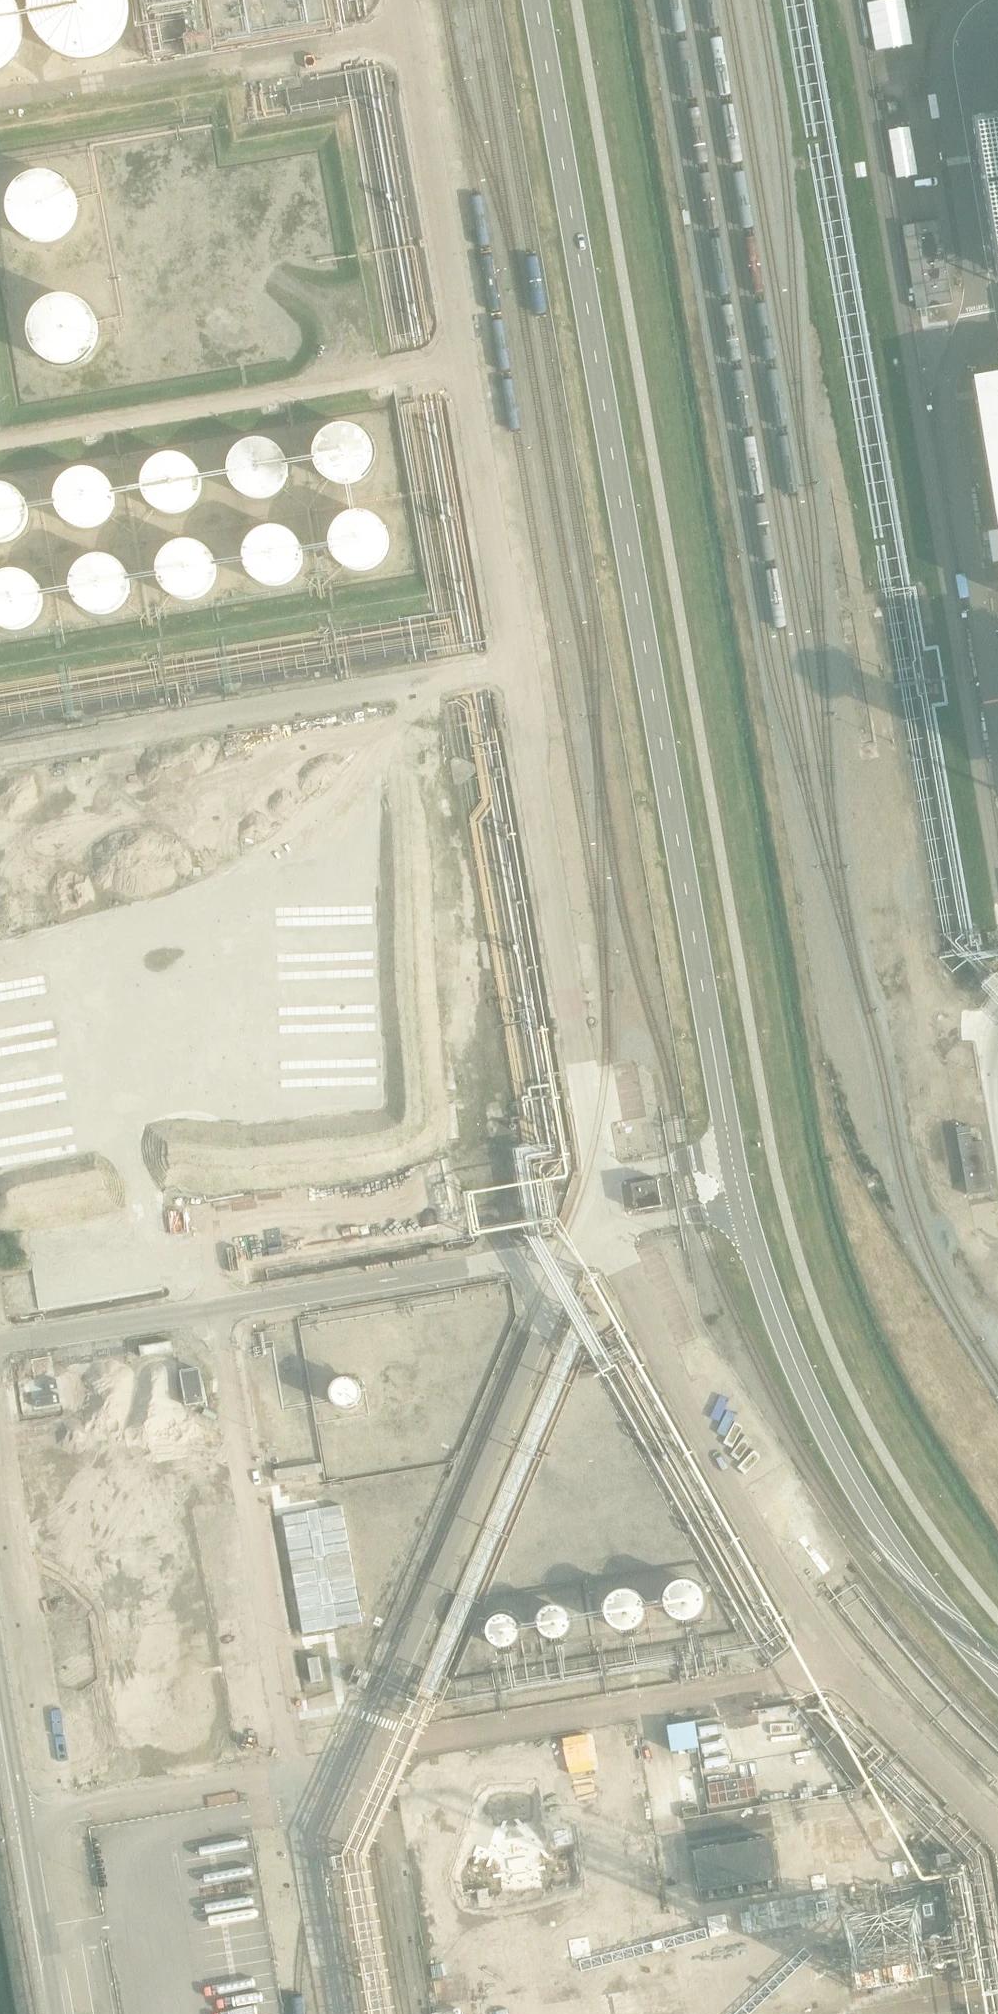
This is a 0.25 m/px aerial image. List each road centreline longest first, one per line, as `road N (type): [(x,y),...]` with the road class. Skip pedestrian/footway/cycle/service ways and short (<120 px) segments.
road 1 (unclassified): [(997,1674),(889,1538),(838,1453),(779,1322),(742,1207),(538,0)]

